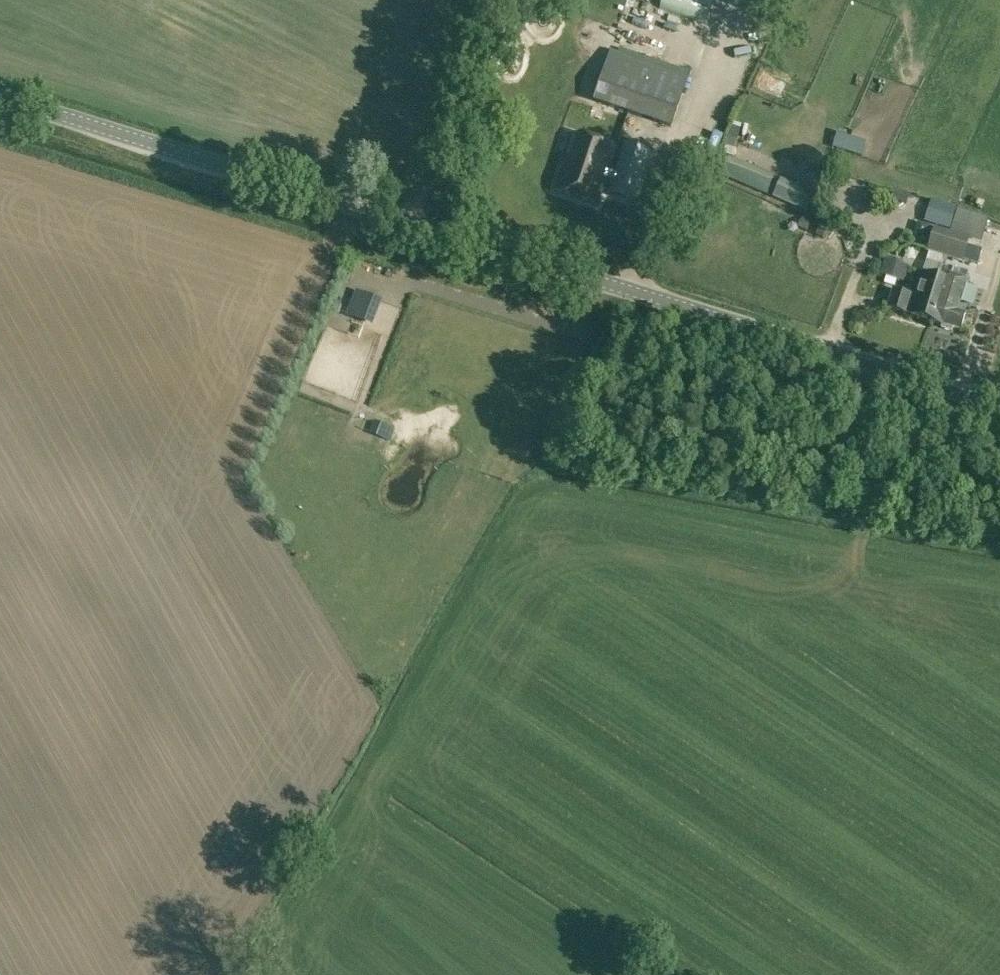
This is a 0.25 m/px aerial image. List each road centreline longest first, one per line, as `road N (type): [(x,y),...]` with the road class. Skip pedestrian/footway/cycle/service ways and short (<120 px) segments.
road 1 (tertiary): [(999,398),(0,96)]

